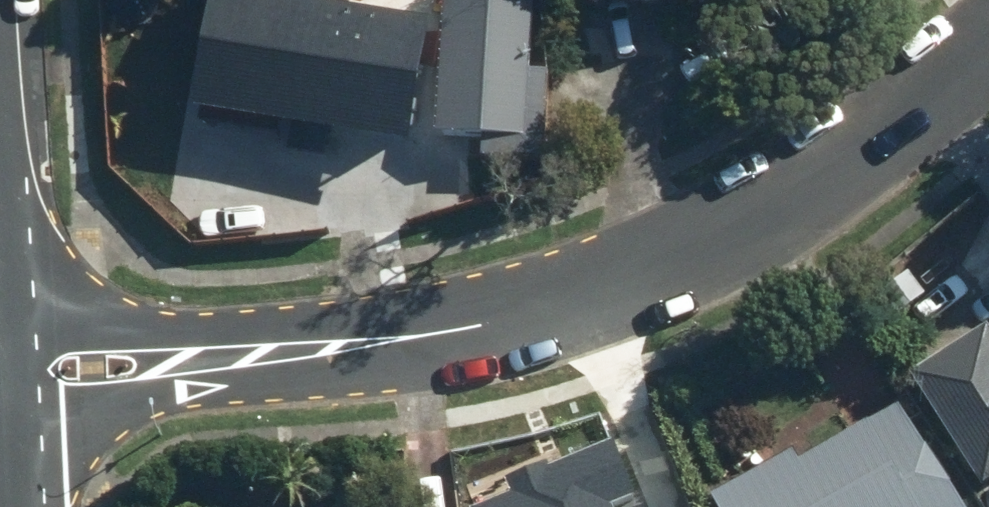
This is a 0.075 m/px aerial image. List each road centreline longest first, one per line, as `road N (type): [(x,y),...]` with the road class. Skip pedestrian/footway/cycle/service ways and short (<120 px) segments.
road 1 (residential): [(988,43),(820,185),(696,265),(486,323),(0,385)]

